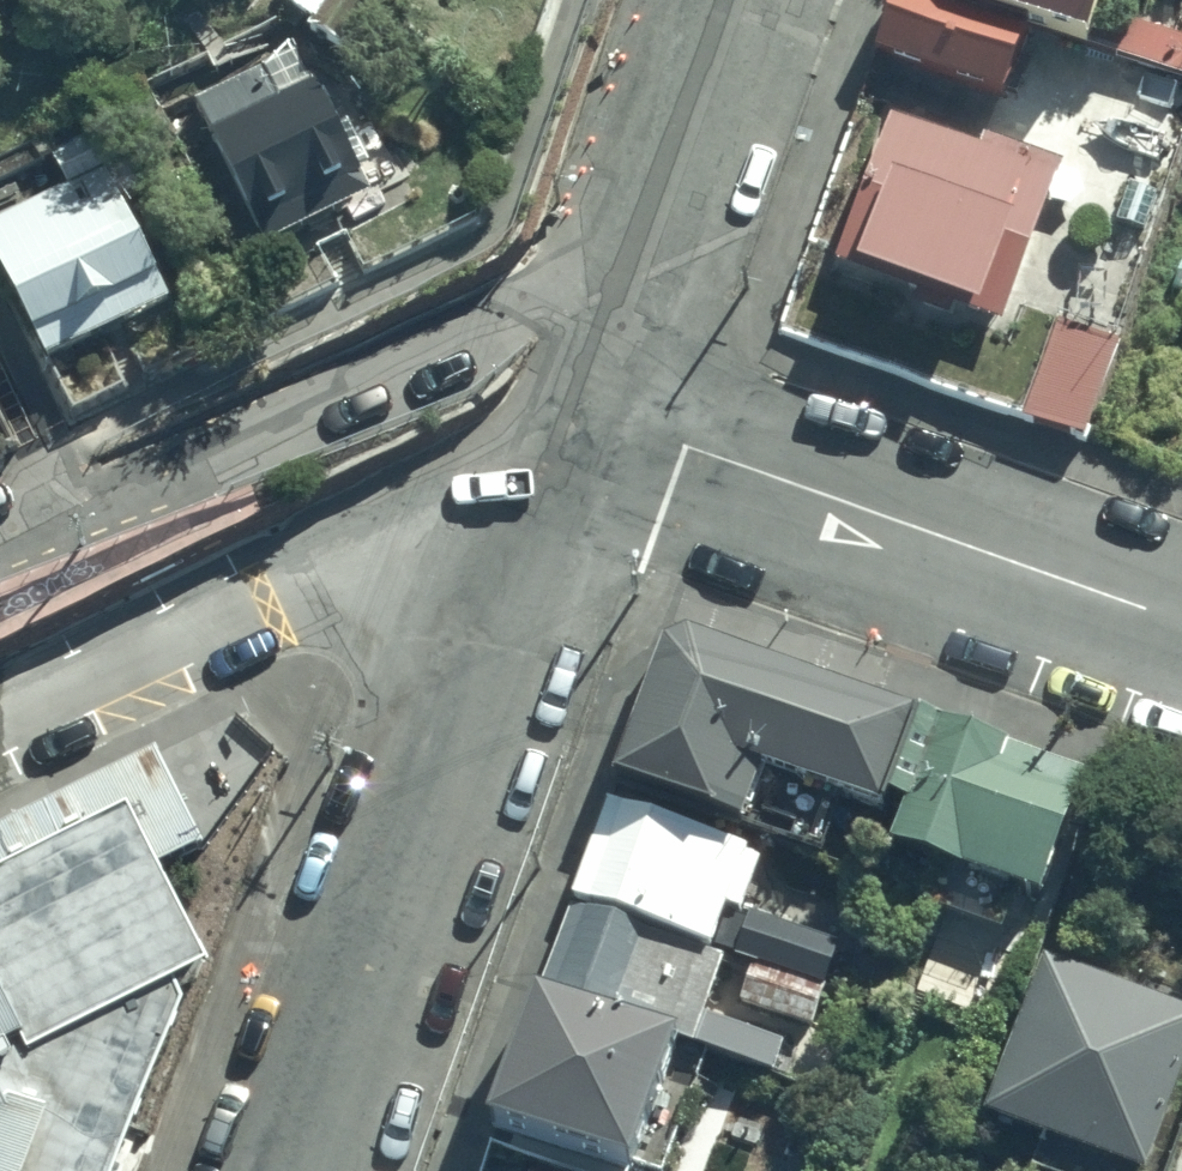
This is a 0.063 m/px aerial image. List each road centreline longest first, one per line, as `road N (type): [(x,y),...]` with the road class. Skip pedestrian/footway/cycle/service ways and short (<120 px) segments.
road 1 (residential): [(308,1170),(552,462)]
road 2 (residential): [(615,292),(524,319),(0,543)]
road 3 (residential): [(1181,623),(686,447),(552,462)]
road 4 (residential): [(552,462),(0,726)]
road 5 (residential): [(615,292),(718,0)]
road 6 (residential): [(552,462),(615,292)]

